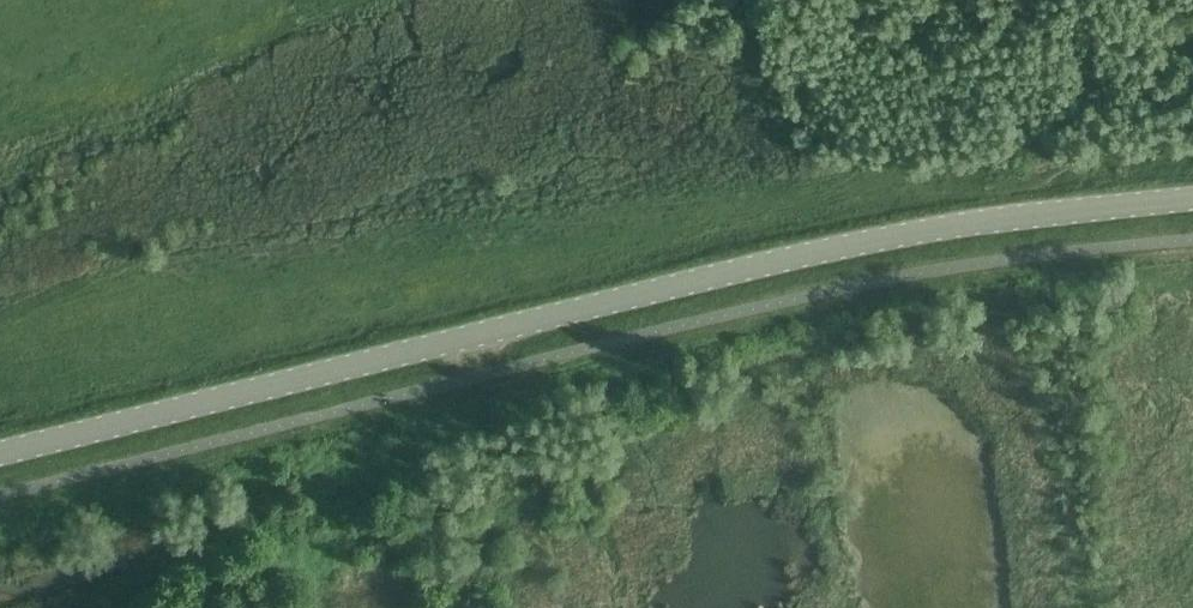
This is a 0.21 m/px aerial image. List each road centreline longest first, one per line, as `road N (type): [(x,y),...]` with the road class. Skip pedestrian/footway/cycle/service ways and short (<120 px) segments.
road 1 (secondary): [(0,454),(780,258),(1087,204),(1192,195)]
road 2 (track): [(701,326),(329,607)]

